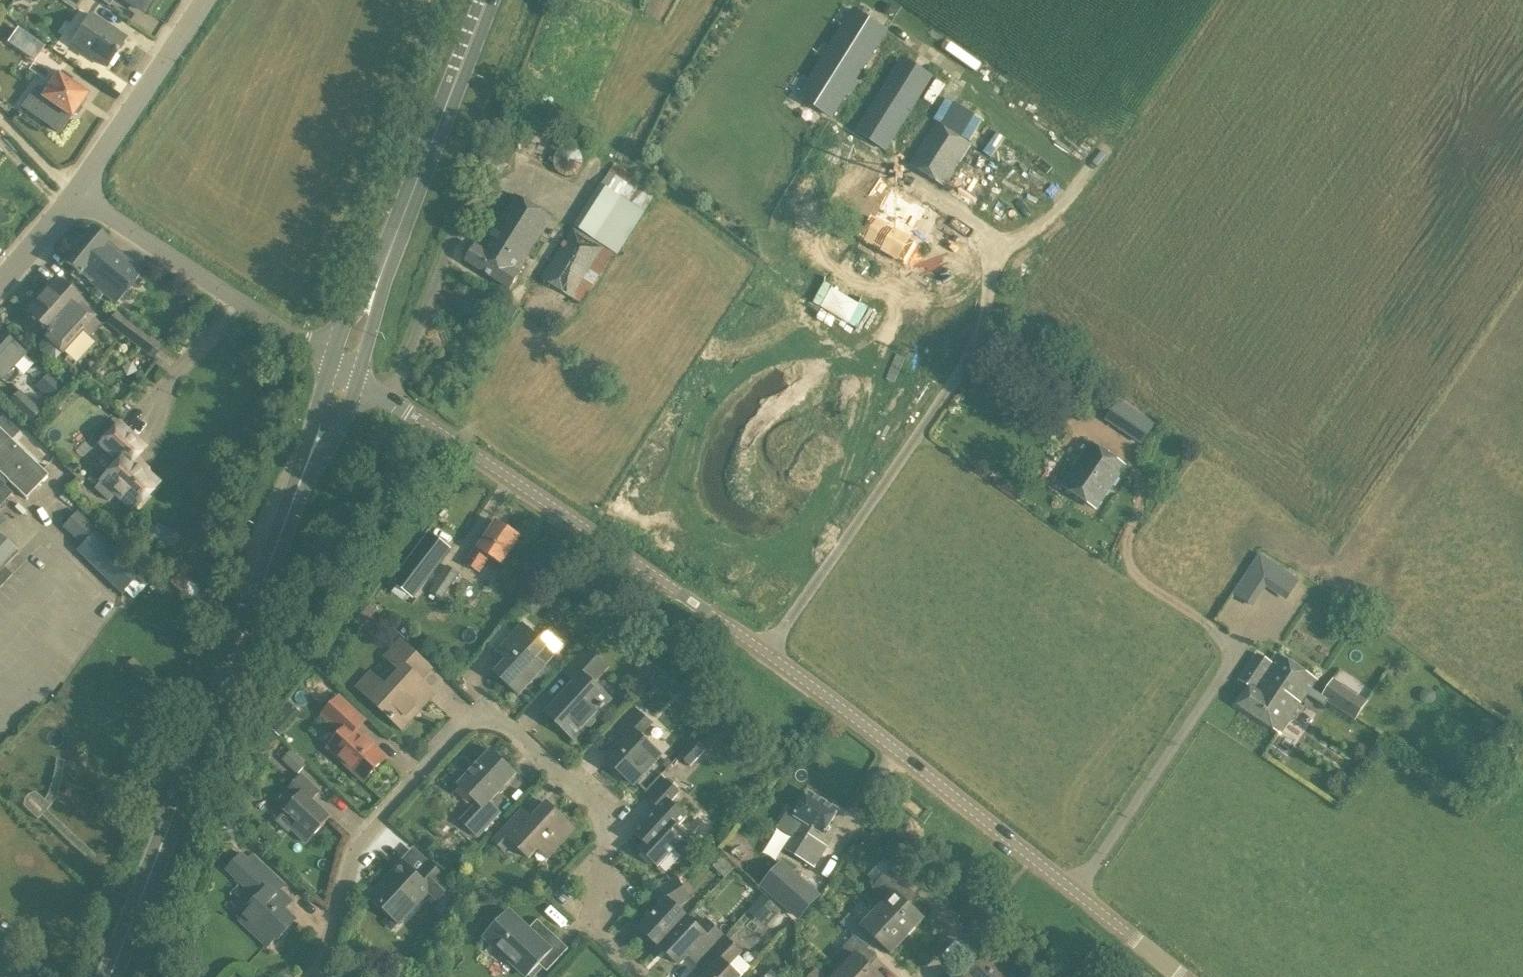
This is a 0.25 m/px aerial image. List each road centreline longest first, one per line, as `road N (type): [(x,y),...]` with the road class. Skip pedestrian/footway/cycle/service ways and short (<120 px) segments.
road 1 (residential): [(1181,976),(767,653),(344,368)]
road 2 (residential): [(658,976),(602,928),(594,902),(595,813),(584,786),(506,712),(481,707),(462,717),(359,834),(330,910),(321,976)]
road 3 (primary): [(109,976),(344,368)]
road 4 (primary): [(344,368),(487,0)]
road 5 (residential): [(344,368),(75,193)]
road 6 (residential): [(75,193),(205,0)]

